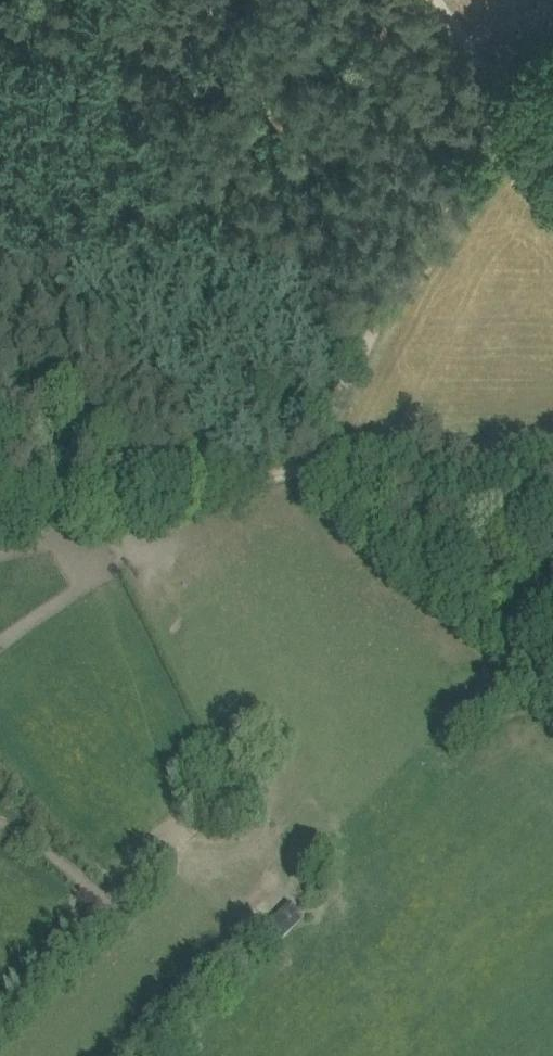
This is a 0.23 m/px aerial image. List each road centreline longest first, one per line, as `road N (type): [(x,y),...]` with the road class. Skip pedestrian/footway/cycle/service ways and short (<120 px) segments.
road 1 (track): [(434,0),(494,79),(493,125),(423,229),(302,456)]
road 2 (track): [(552,666),(302,456)]
road 3 (track): [(302,456),(214,486),(0,523)]

